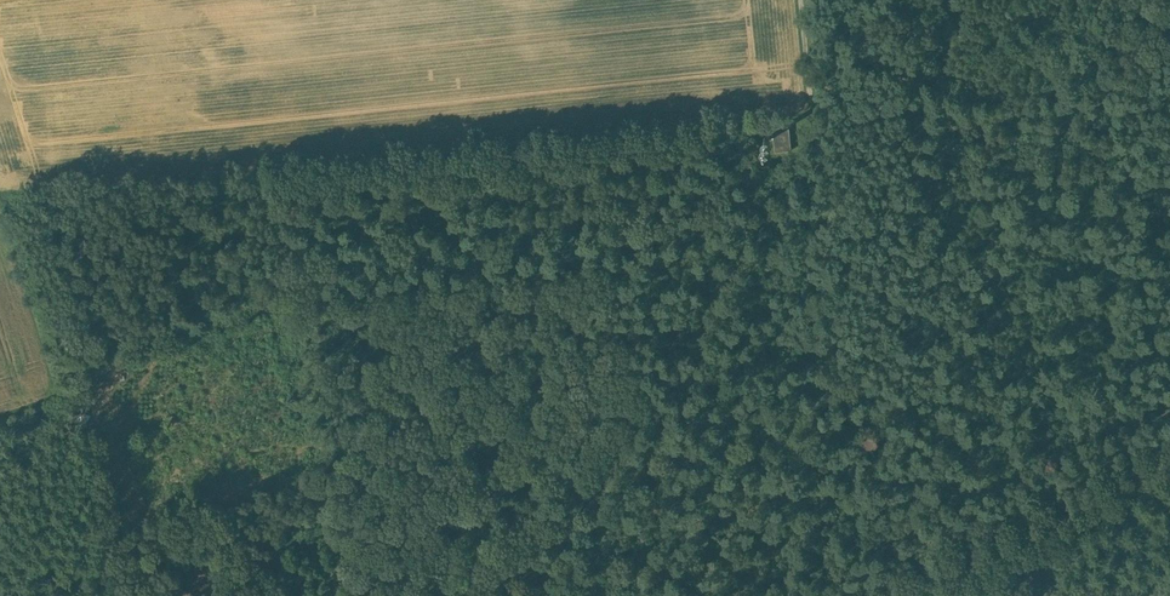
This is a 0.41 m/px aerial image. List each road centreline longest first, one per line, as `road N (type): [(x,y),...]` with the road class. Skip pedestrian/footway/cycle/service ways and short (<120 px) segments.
road 1 (track): [(269,162),(281,305),(272,314),(80,357),(74,374),(101,547),(96,559),(12,581),(7,595)]
road 2 (track): [(1169,234),(1142,81),(1127,70),(813,108)]
road 3 (track): [(1154,167),(814,212)]
road 4 (track): [(928,595),(1169,453)]

